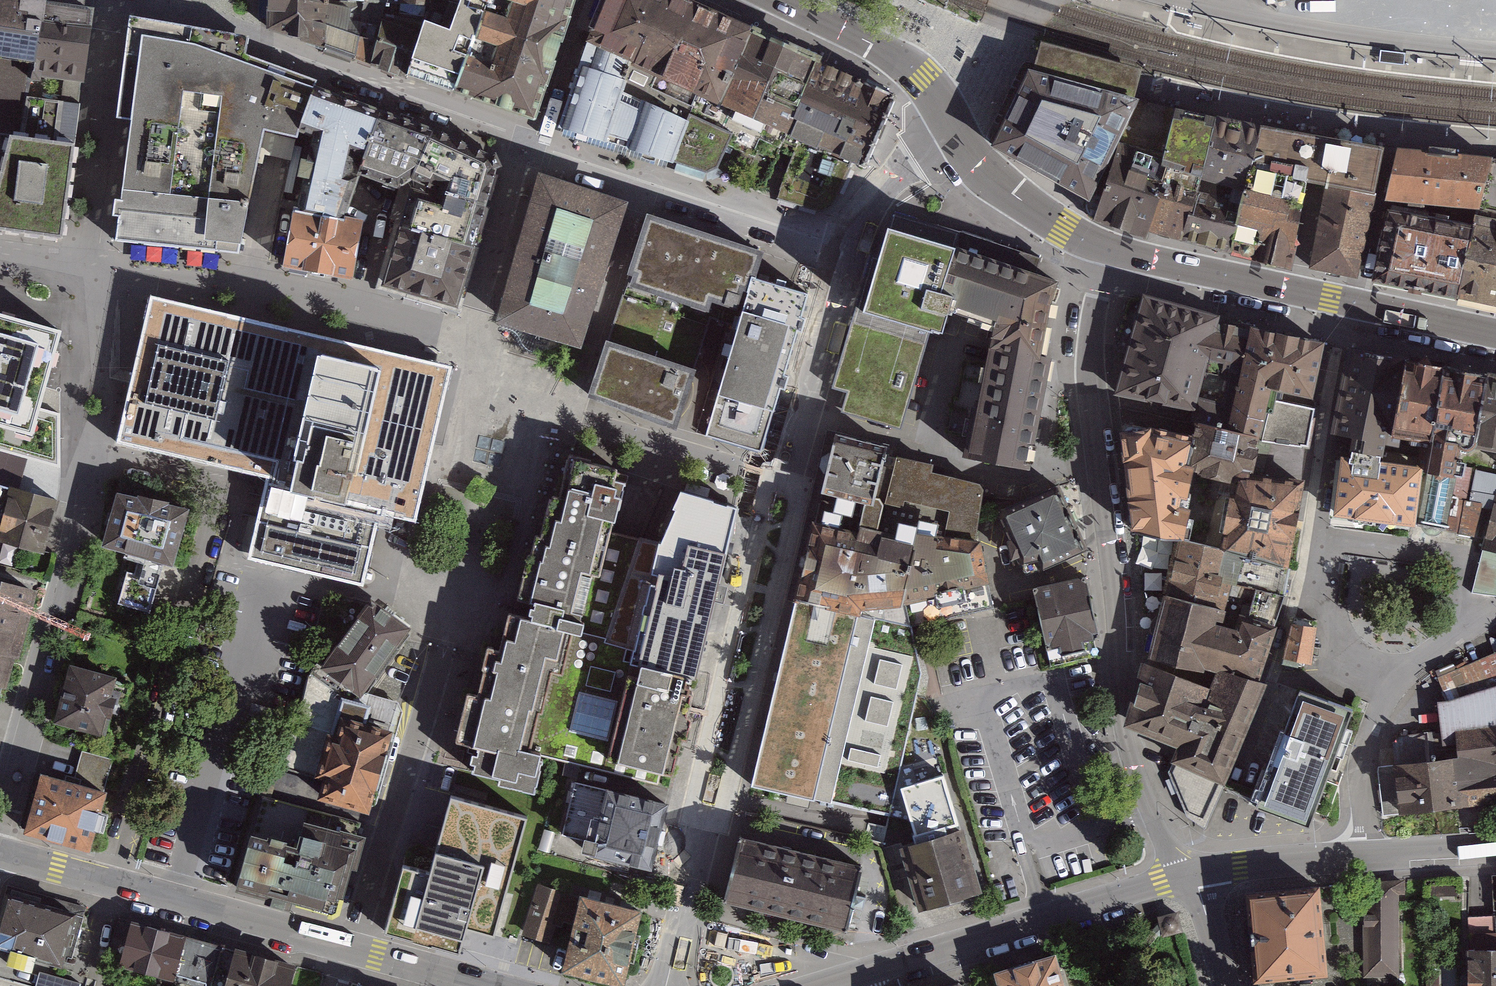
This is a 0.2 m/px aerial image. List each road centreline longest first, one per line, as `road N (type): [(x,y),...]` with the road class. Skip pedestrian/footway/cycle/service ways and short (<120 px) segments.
road 1 (residential): [(806,408),(666,985)]
road 2 (residential): [(0,836),(81,527),(84,272)]
road 3 (residential): [(1102,467),(1127,748),(1172,863),(1187,874)]
road 4 (residential): [(539,146),(223,25),(199,0)]
road 5 (tertiary): [(0,853),(352,948)]
road 6 (tertiary): [(864,973),(1187,874)]
road 7 (residential): [(352,948),(444,648)]
road 8 (residential): [(1102,467),(978,472),(806,408)]
road 9 (primary): [(1112,251),(1356,306)]
road 10 (residential): [(567,418),(645,182)]
road 11 (residential): [(1311,538),(1332,378),(1356,306)]
road 12 (residential): [(854,249),(645,182)]
road 13 (residential): [(1112,251),(1092,325),(1102,467)]
road 14 (primary): [(781,0),(897,55),(924,76),(951,122)]
road 15 (primary): [(951,122),(1011,193),(1112,251)]
road 16 (residential): [(539,146),(477,341)]
road 17 (residential): [(1467,614),(1456,561),(1311,538)]
road 18 (residential): [(1367,856),(1361,777),(1385,673)]
road 19 (tertiary): [(1187,874),(1367,856)]
road 20 (residential): [(1311,538),(1333,634),(1361,667),(1385,673)]
road 21 (residential): [(854,249),(806,408)]
road 22 (residential): [(951,122),(888,184),(854,249)]
road 23 (residential): [(592,0),(539,146)]
road 24 (tertiary): [(352,948),(492,985)]
road 25 (primary): [(1356,306),(1495,335)]
road 26 (tertiary): [(1367,856),(1495,851)]
road 27 (residential): [(1187,874),(1207,908),(1226,985)]

